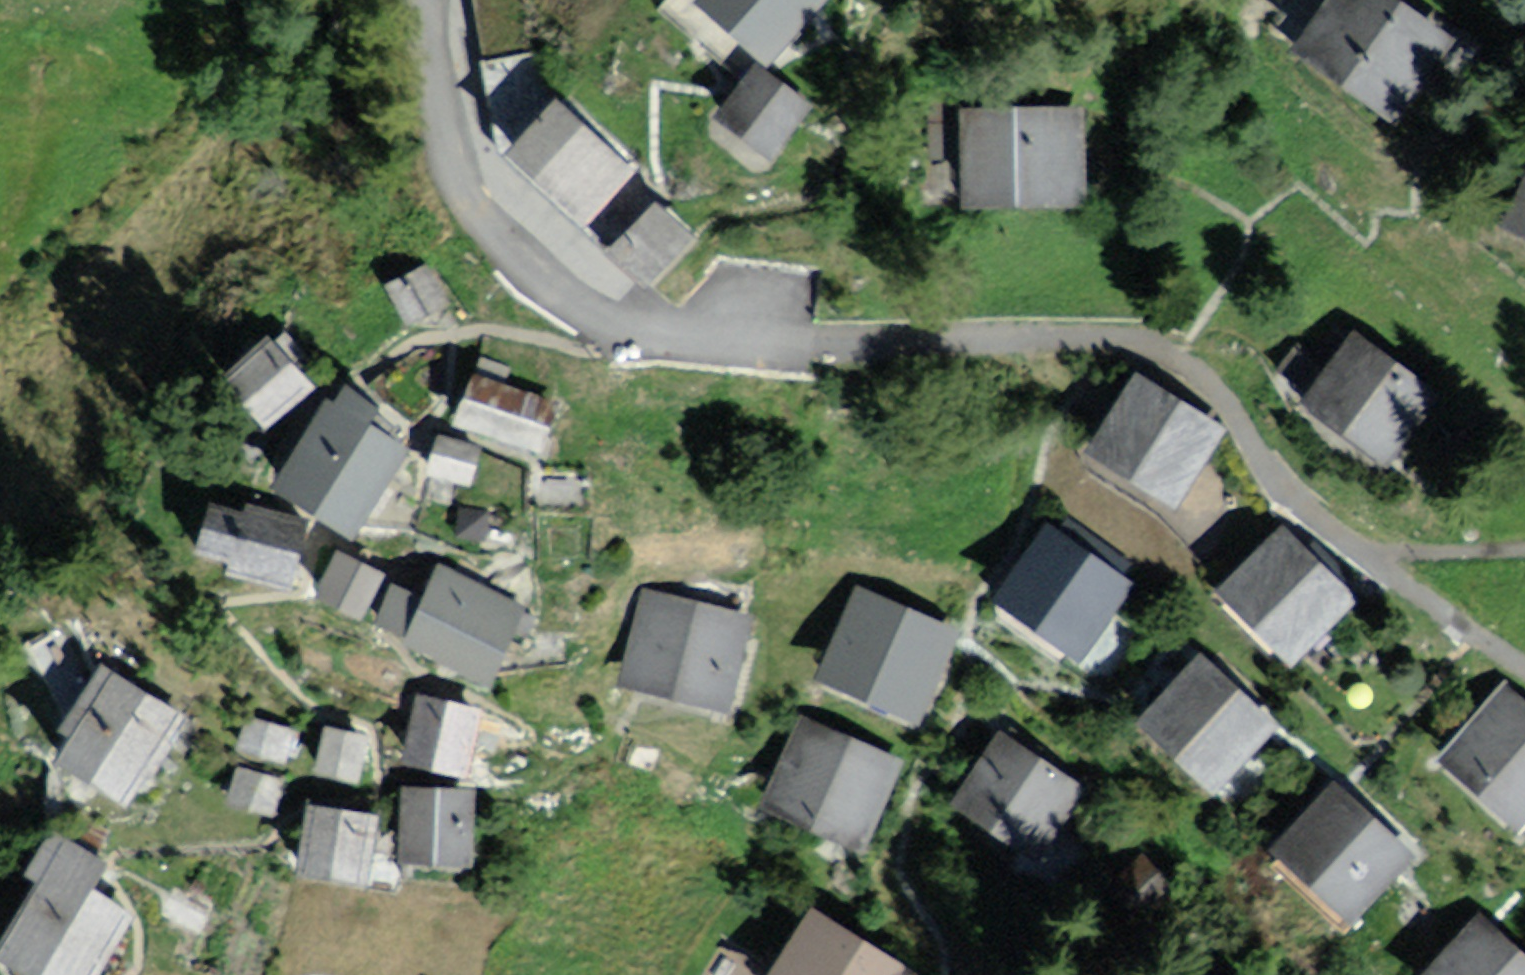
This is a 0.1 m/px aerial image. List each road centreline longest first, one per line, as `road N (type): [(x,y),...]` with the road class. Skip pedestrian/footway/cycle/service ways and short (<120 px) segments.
road 1 (residential): [(447,0),(470,164),(504,220),(543,261),(655,329),(755,342),(1127,332),(1185,360)]

